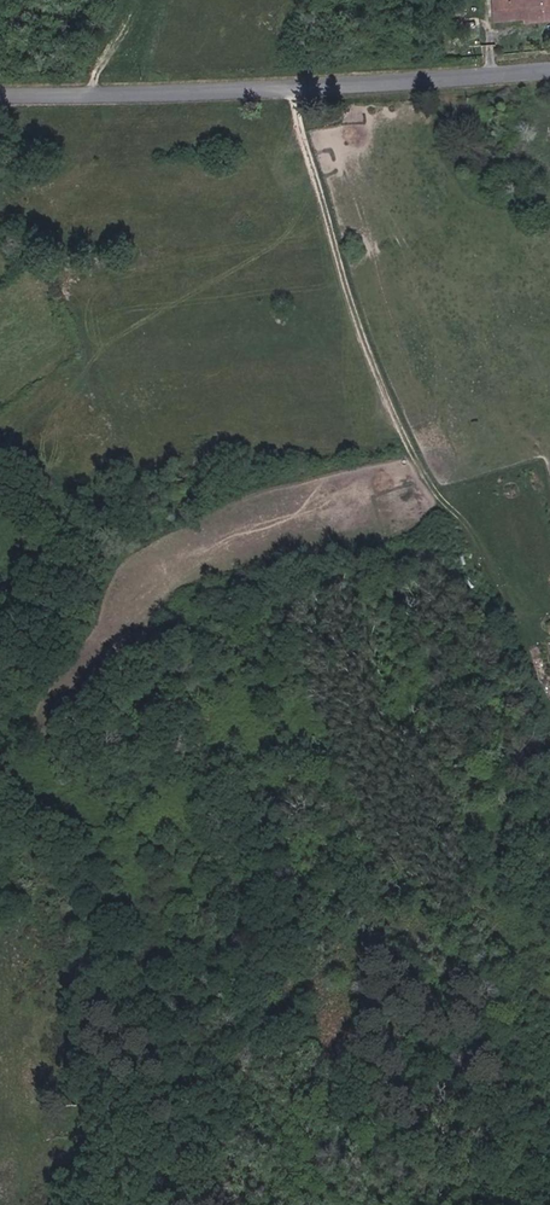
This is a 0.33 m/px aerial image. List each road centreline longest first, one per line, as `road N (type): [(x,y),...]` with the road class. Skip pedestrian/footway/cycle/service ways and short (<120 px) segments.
road 1 (tertiary): [(0,93),(549,72)]

